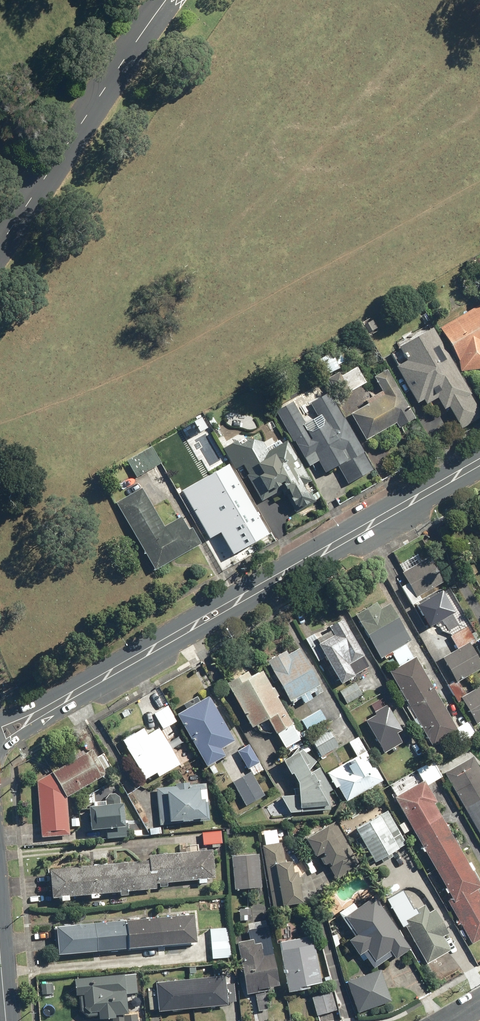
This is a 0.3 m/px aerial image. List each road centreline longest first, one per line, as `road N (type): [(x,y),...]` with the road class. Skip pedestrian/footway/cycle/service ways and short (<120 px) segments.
road 1 (secondary): [(44,712),(479,461)]
road 2 (unclassified): [(0,244),(168,0)]

